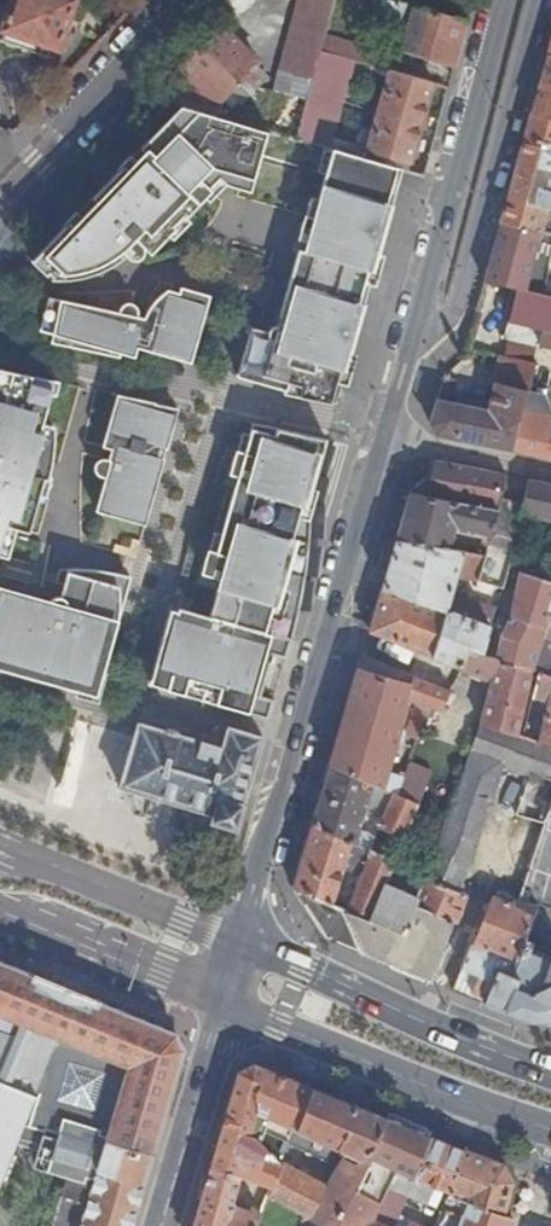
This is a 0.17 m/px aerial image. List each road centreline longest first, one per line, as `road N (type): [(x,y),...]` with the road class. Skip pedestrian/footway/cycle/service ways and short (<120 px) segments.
road 1 (secondary): [(240,944),(384,440)]
road 2 (residential): [(412,342),(454,304),(537,0)]
road 3 (secondary): [(412,342),(506,0)]
road 4 (primary): [(225,996),(550,1128)]
road 5 (primary): [(550,1068),(424,1025),(240,944)]
road 6 (secondary): [(193,0),(0,198)]
road 7 (primary): [(240,944),(0,849)]
road 8 (primary): [(0,908),(225,996)]
road 9 (secondary): [(160,1225),(225,996)]
road 10 (residential): [(384,440),(550,473)]

